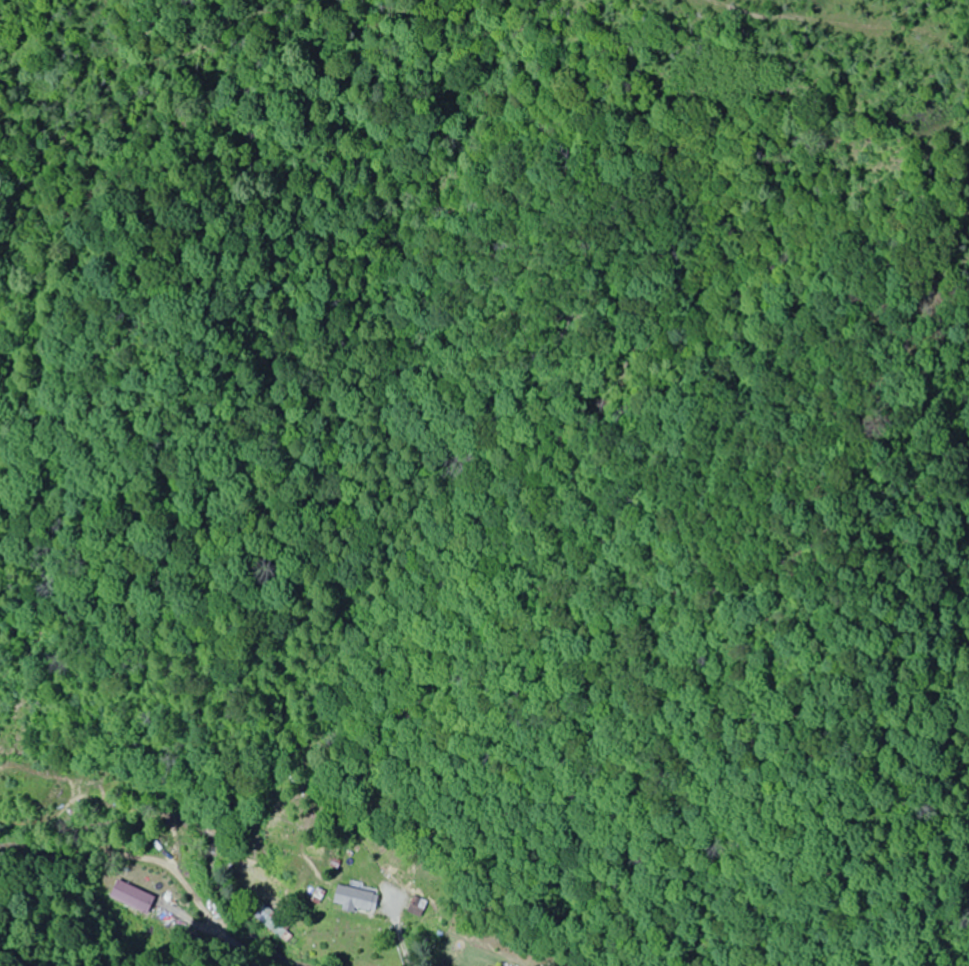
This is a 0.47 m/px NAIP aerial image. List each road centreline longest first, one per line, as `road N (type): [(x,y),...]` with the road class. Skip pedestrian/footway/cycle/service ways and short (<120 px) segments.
road 1 (residential): [(0,858),(314,965)]

